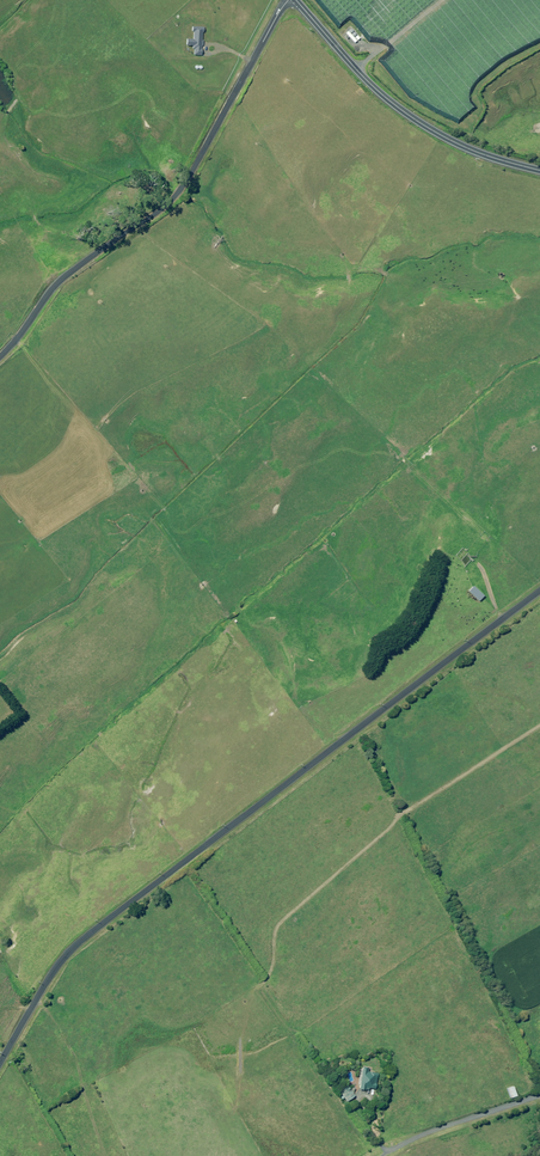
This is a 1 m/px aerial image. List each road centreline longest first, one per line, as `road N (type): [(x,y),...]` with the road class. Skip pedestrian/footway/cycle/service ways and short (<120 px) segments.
road 1 (unclassified): [(0,1065),(73,948),(539,591)]
road 2 (unclassified): [(289,0),(181,190),(64,278),(0,357)]
road 3 (tertiary): [(297,0),(395,109),(433,134),(539,171)]
road 4 (unclassified): [(539,1091),(411,1136),(380,1155)]

